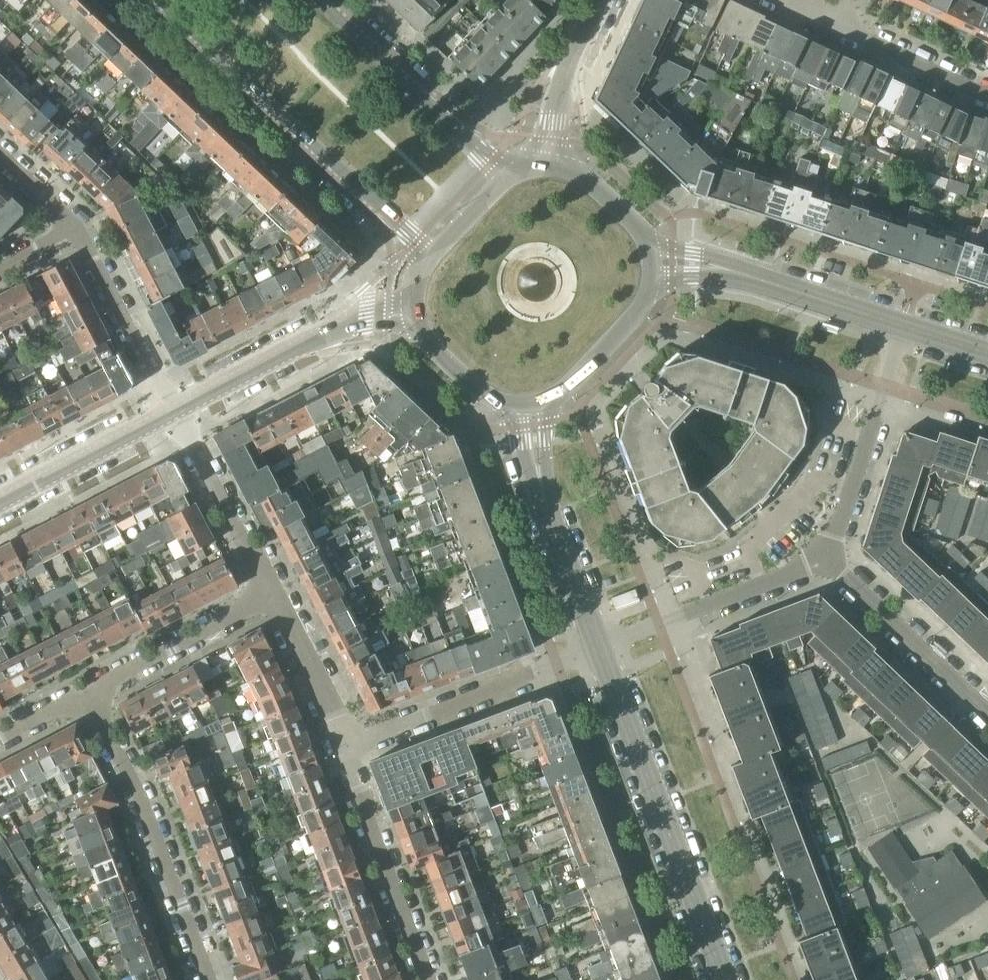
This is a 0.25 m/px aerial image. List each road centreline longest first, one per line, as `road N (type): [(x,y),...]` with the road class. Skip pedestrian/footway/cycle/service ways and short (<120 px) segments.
road 1 (tertiary): [(162,0),(406,231),(418,268)]
road 2 (tertiary): [(599,646),(724,979)]
road 3 (residential): [(209,979),(135,787),(87,692)]
road 4 (residential): [(336,746),(599,646)]
road 5 (tertiary): [(510,171),(448,127),(315,0)]
road 6 (tertiary): [(176,413),(301,344),(411,312)]
road 7 (residential): [(426,979),(336,746)]
road 8 (residential): [(824,556),(904,325)]
road 9 (residential): [(987,717),(824,556)]
road 10 (residential): [(176,413),(71,229)]
road 11 (residential): [(87,692),(269,595)]
road 12 (residential): [(269,595),(176,413)]
road 13 (tertiary): [(0,504),(176,413)]
road 14 (tertiary): [(904,325),(723,267)]
road 15 (residential): [(824,556),(658,625)]
road 16 (tertiary): [(547,165),(556,100),(600,0)]
road 17 (residential): [(987,96),(833,22)]
road 18 (tertiary): [(539,489),(599,646)]
road 19 (residential): [(336,746),(269,595)]
road 20 (tertiary): [(547,398),(574,382),(644,298)]
road 21 (tertiary): [(510,171),(418,268)]
road 22 (tertiary): [(647,244),(578,173),(547,165)]
road 23 (tertiary): [(411,312),(424,342),(459,380),(500,402)]

